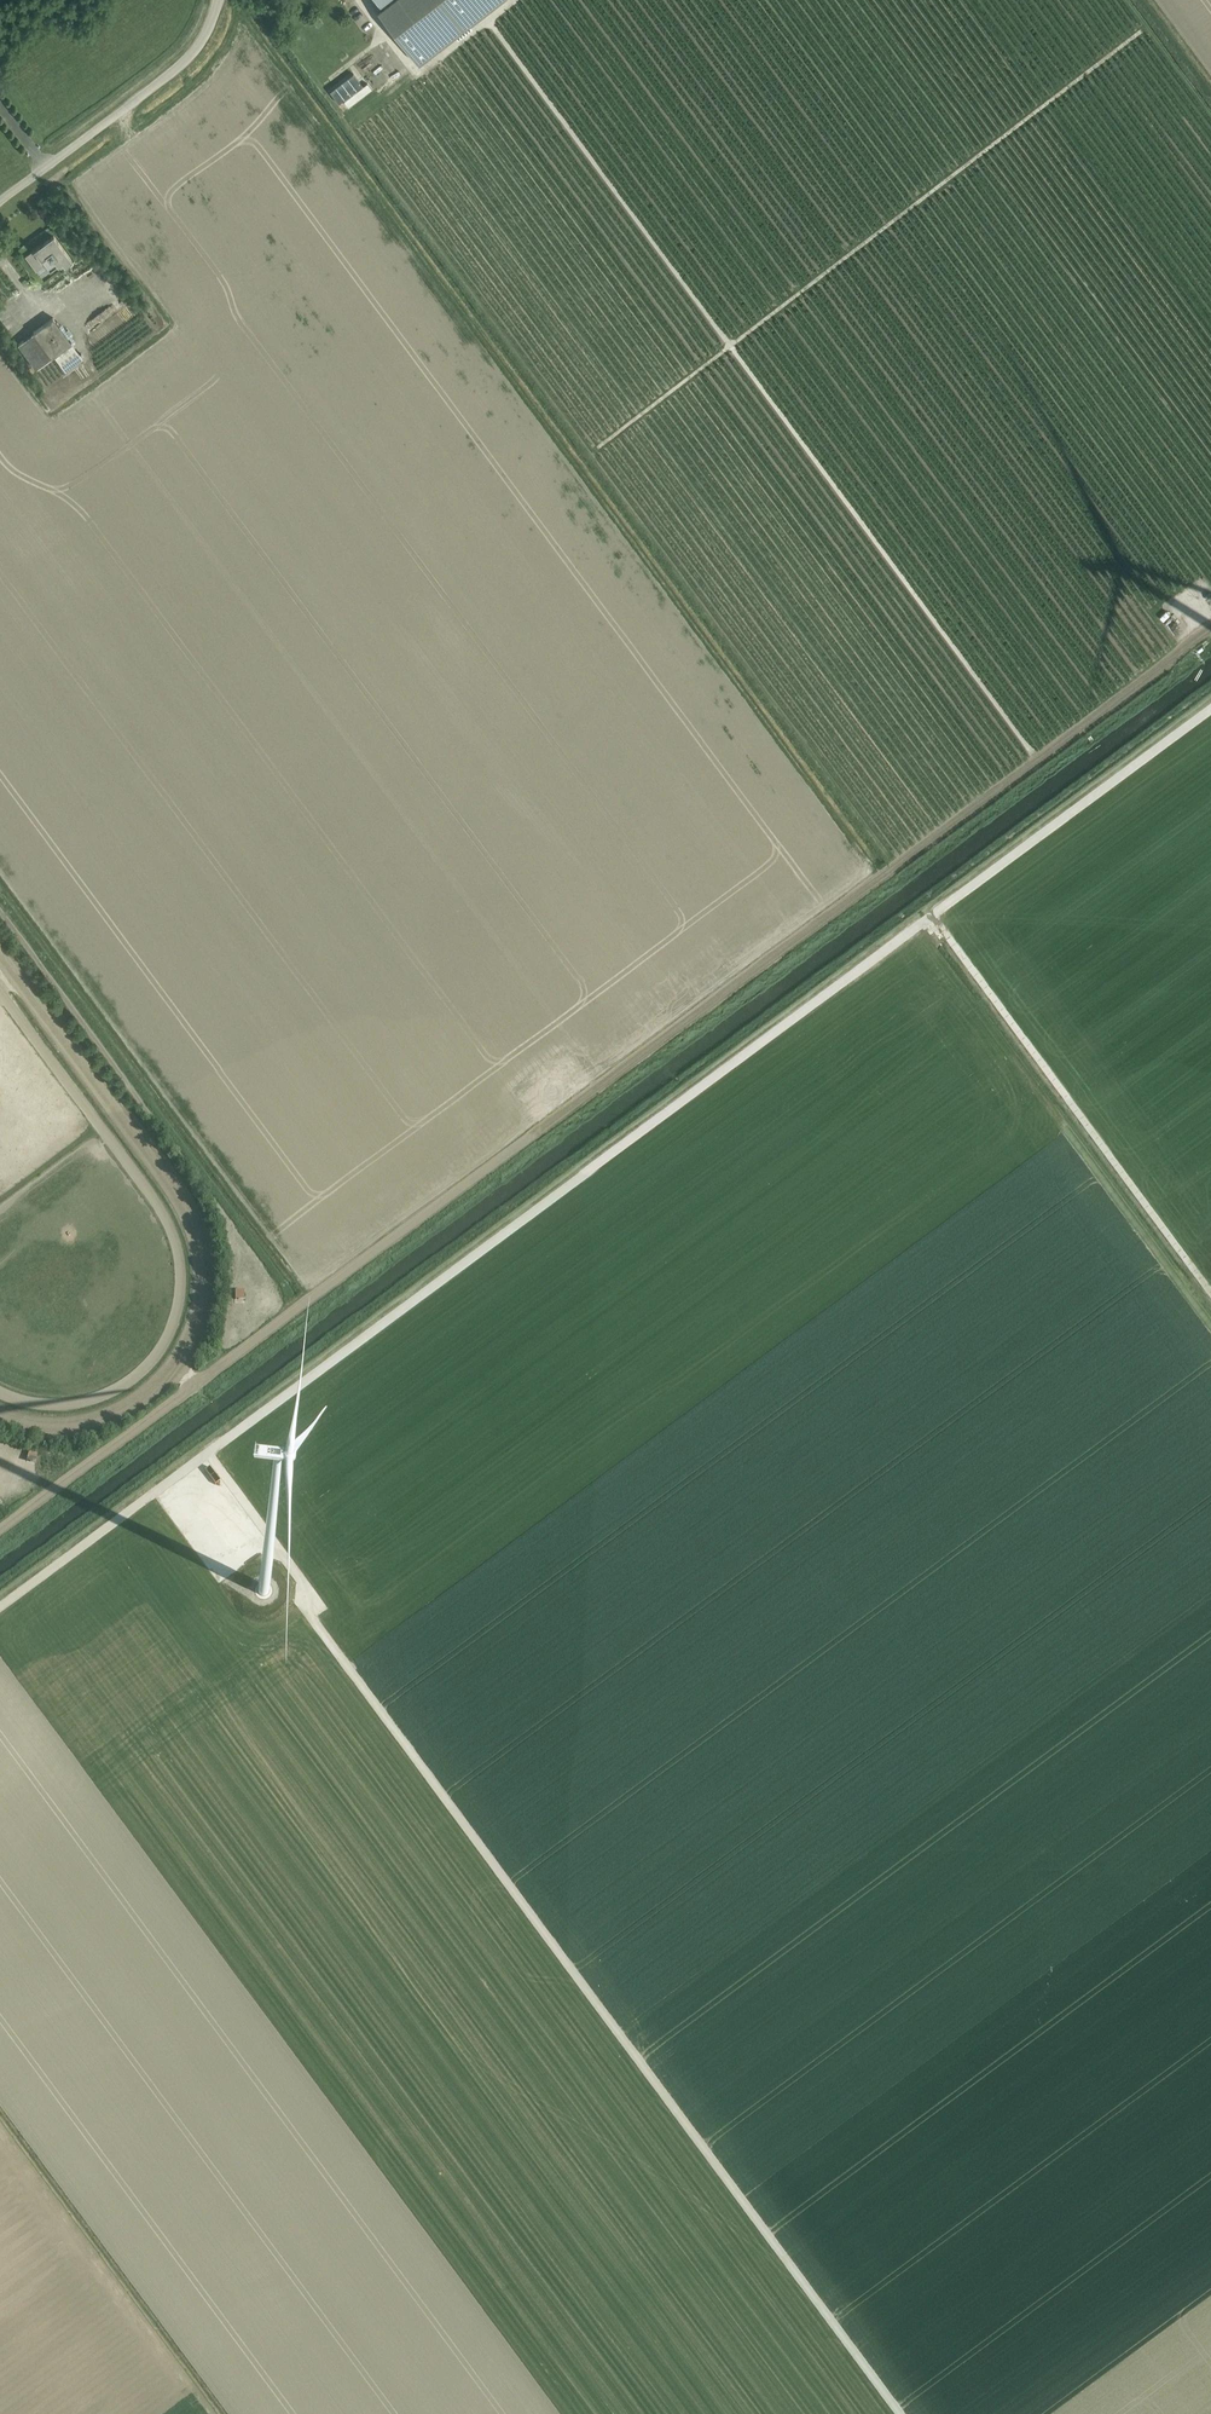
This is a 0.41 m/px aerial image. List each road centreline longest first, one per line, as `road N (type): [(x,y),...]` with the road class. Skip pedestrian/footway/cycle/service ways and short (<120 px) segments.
road 1 (track): [(1210,627),(0,1528)]
road 2 (unclassified): [(221,0),(203,64),(0,219)]

